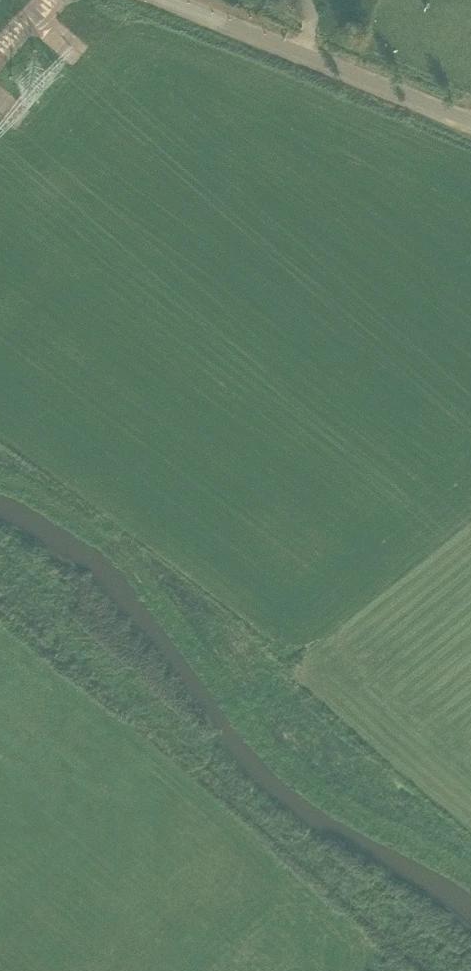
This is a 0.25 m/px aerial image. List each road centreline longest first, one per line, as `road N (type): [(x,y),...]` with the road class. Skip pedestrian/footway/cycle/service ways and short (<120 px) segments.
road 1 (unclassified): [(470,124),(159,0)]

